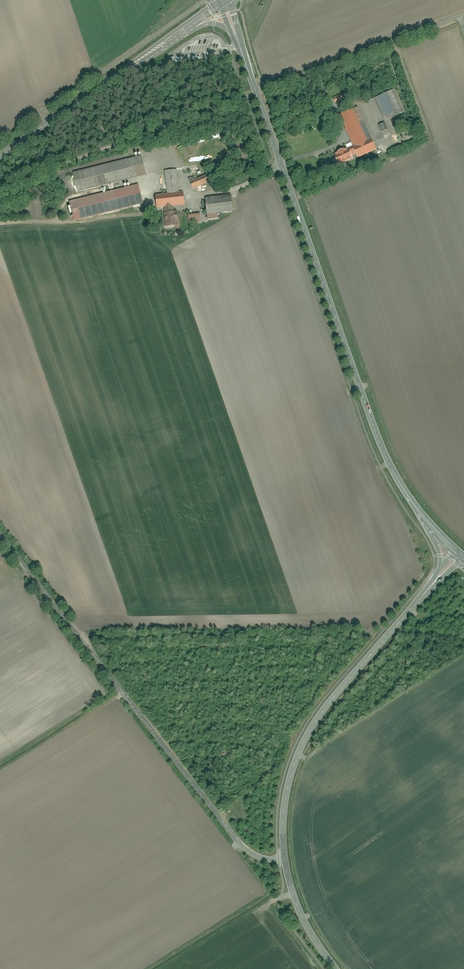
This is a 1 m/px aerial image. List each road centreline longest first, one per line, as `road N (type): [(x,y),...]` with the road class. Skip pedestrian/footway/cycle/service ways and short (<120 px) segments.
road 1 (tertiary): [(257,92),(369,413),(428,521)]
road 2 (unclassified): [(0,535),(233,834),(250,852),(285,859)]
road 3 (tertiary): [(285,859),(288,789),(311,730),(443,573)]
road 4 (secondary): [(0,157),(224,2)]
road 5 (residential): [(257,92),(463,15)]
road 6 (tertiary): [(336,968),(300,914),(285,859)]

